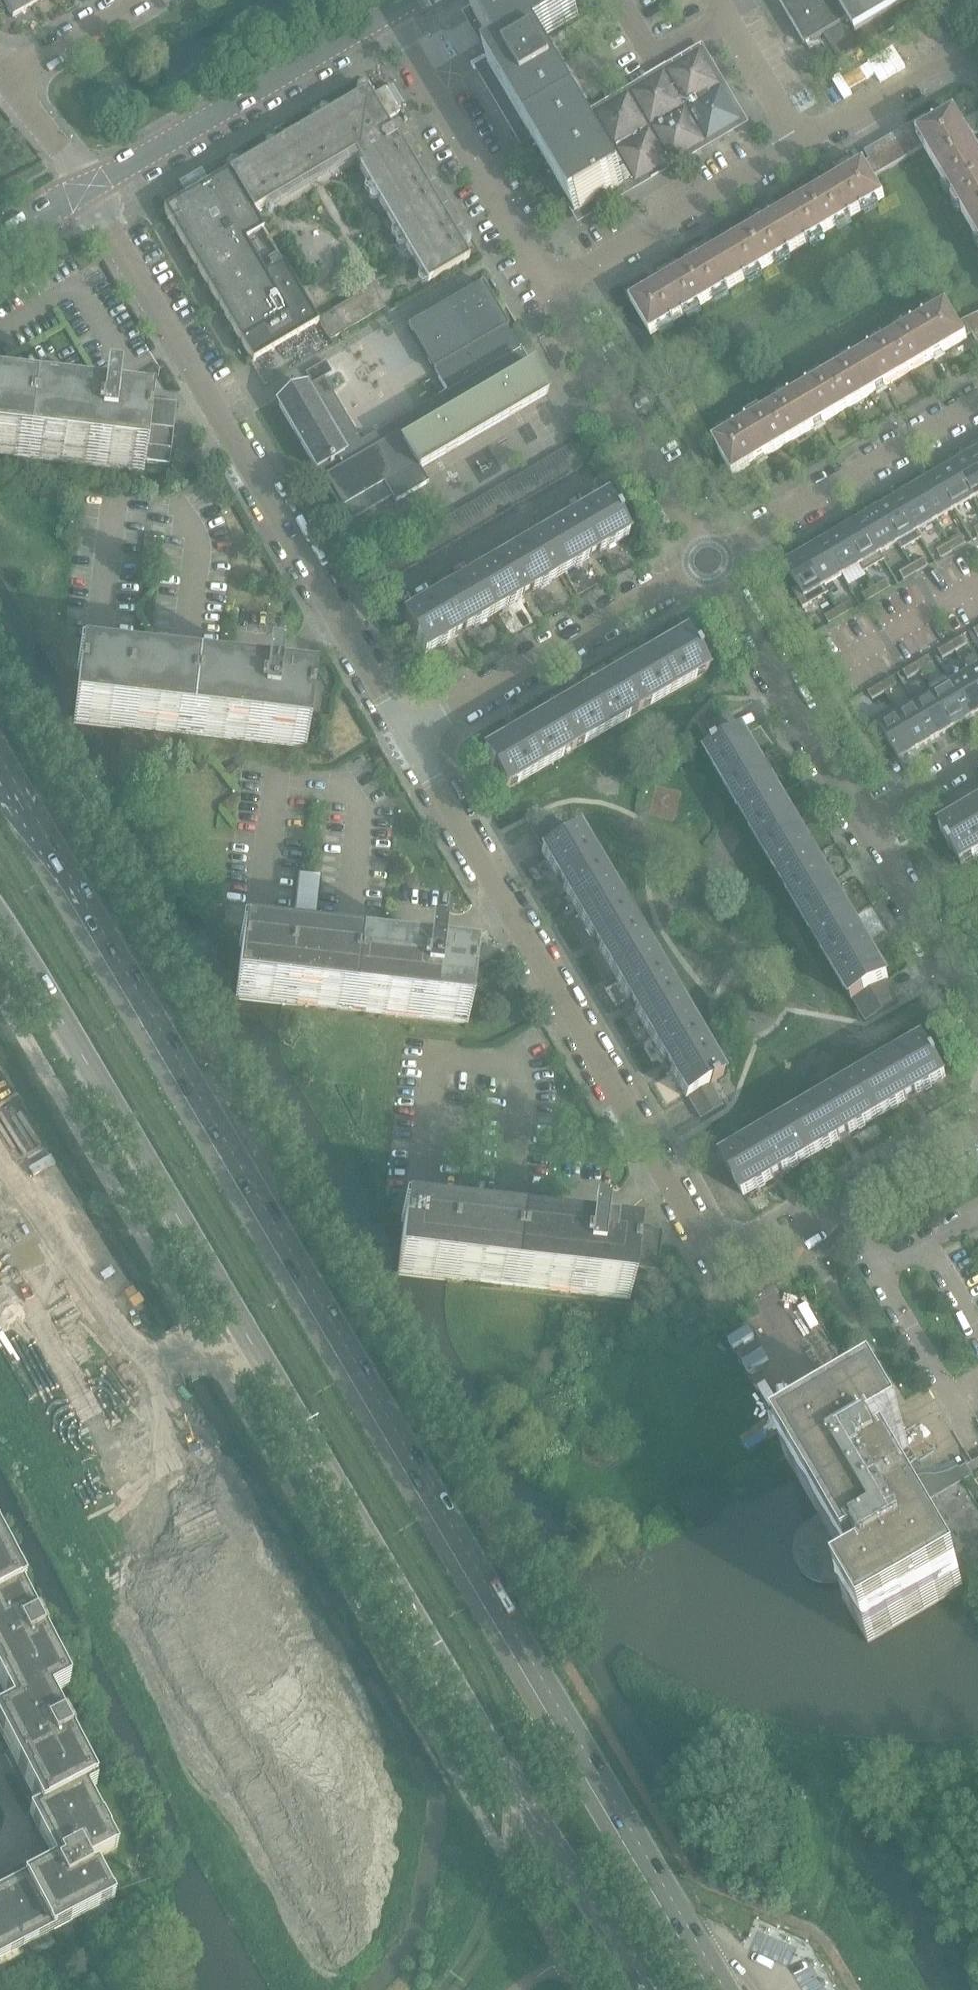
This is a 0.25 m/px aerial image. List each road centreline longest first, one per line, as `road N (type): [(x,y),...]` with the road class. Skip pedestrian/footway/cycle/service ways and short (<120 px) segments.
road 1 (secondary): [(726,1989),(0,750)]
road 2 (secondary): [(0,920),(470,1711),(653,1989)]
road 3 (residential): [(409,730),(88,184)]
road 4 (residential): [(664,1178),(409,730)]
road 5 (residential): [(664,1178),(714,1252),(740,1263),(977,1125)]
road 6 (unclassified): [(88,184),(388,9)]
road 7 (residential): [(409,730),(709,561)]
road 8 (residential): [(709,561),(550,284)]
road 9 (residential): [(550,284),(388,9)]
road 10 (residential): [(709,561),(977,399)]
road 11 (residential): [(867,828),(709,561)]
road 12 (residential): [(550,284),(798,142)]
road 13 (residential): [(977,1020),(867,828)]
road 14 (residential): [(977,59),(955,53),(798,142)]
road 15 (residential): [(88,184),(6,68)]
road 16 (residential): [(6,68),(129,0)]
road 17 (residential): [(867,828),(977,760)]

